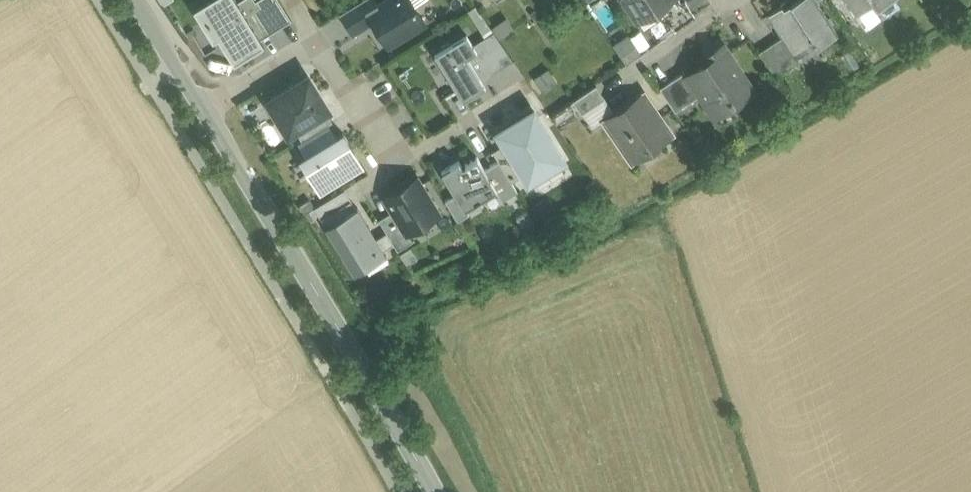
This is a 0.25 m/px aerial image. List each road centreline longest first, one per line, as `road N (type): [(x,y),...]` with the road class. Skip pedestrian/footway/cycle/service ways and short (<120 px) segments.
road 1 (tertiary): [(439,491),(212,105)]
road 2 (residential): [(520,92),(392,167),(315,43),(212,105)]
road 3 (tertiary): [(212,105),(148,0)]

